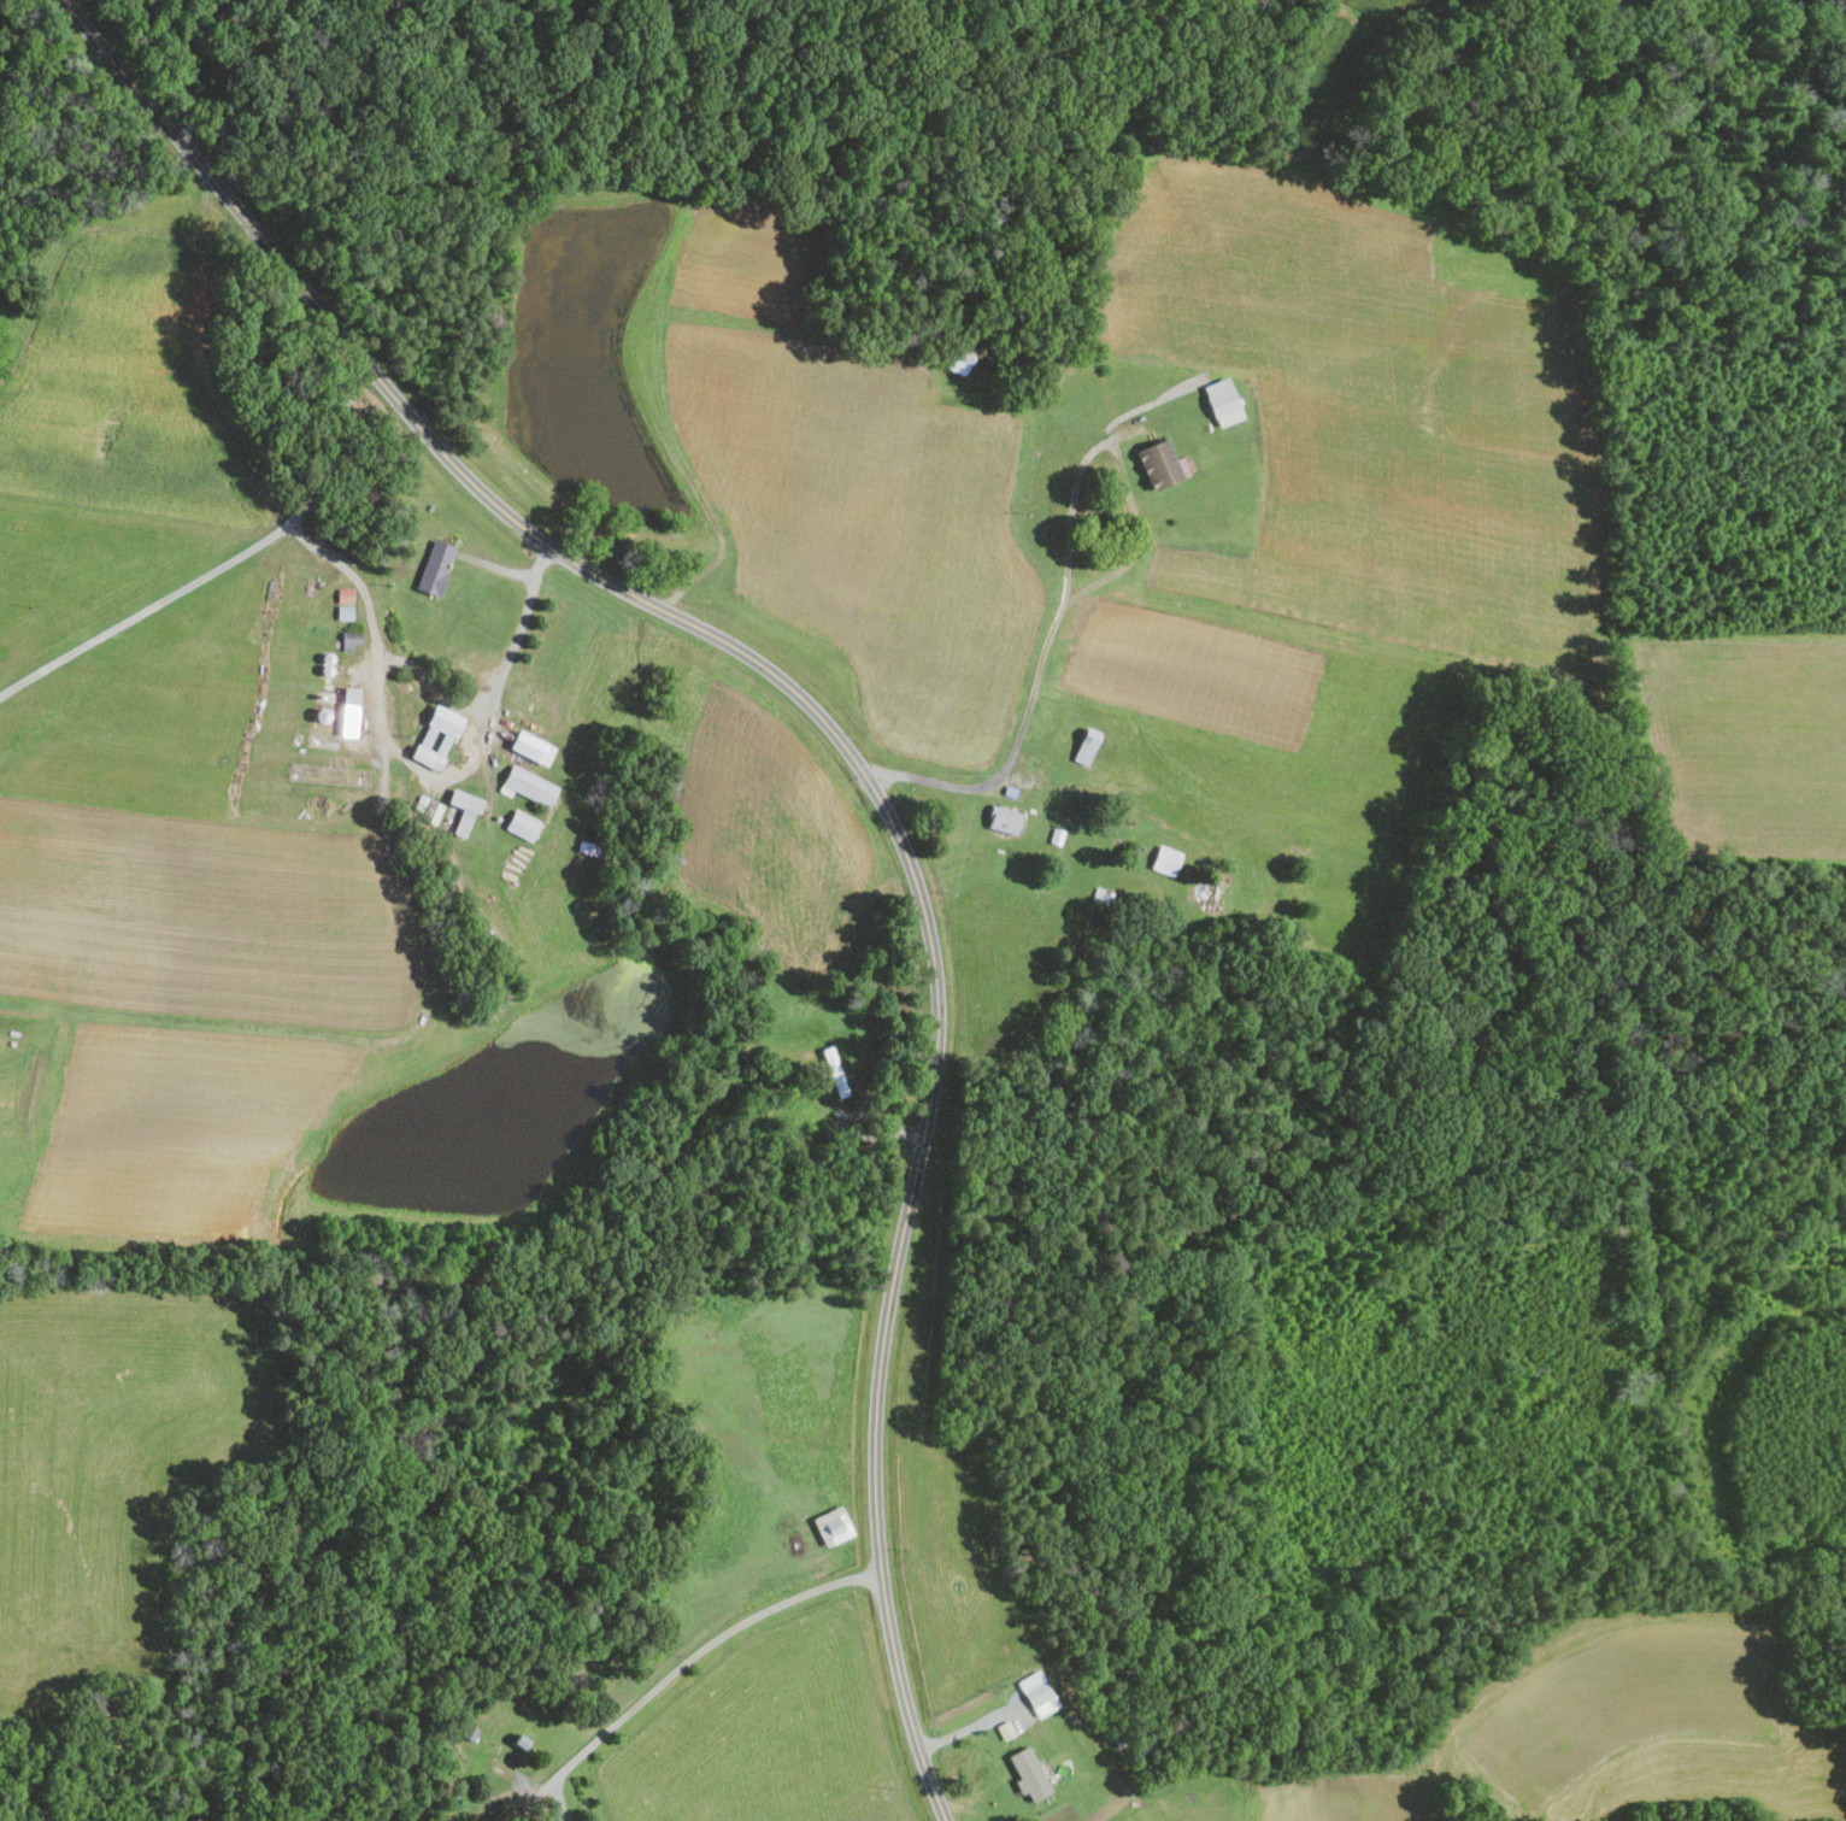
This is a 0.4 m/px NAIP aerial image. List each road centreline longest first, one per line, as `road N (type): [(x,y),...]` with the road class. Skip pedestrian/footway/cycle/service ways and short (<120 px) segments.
road 1 (residential): [(947,1820),(889,1628),(878,1526),(886,1344),(940,1018),(934,952),(896,827),(823,717),(752,658),(560,554),(477,486),(64,0)]

